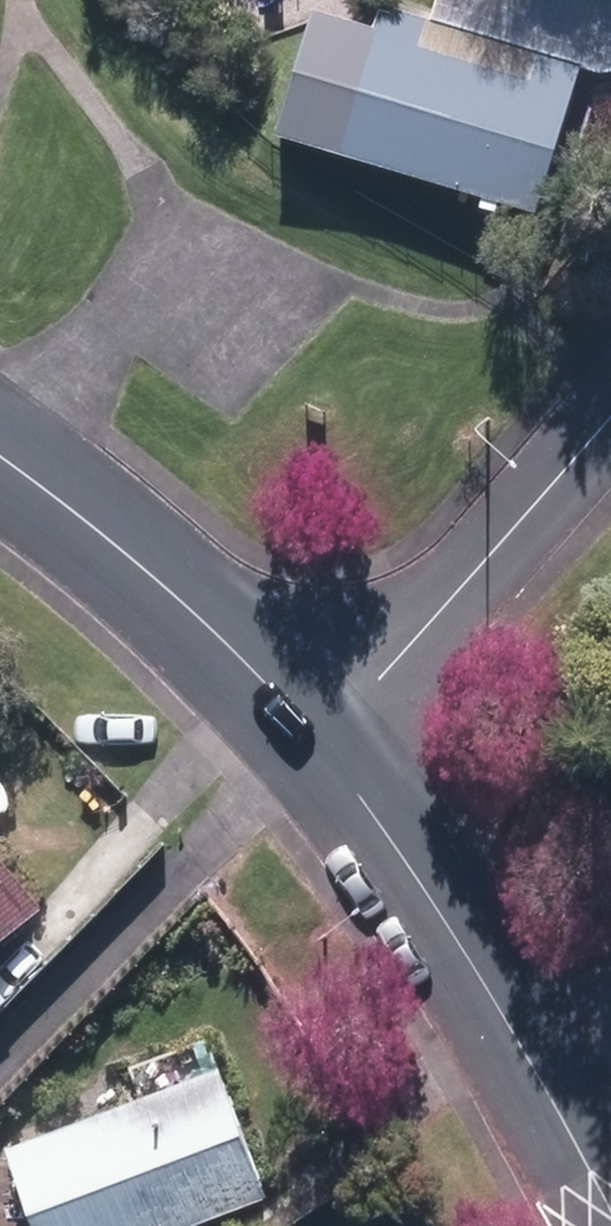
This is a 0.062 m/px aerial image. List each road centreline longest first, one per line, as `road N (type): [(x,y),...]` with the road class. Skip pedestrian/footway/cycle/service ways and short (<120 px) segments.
road 1 (residential): [(610,1193),(463,941),(327,750)]
road 2 (residential): [(327,750),(155,581),(0,459)]
road 3 (residential): [(610,425),(327,750)]

